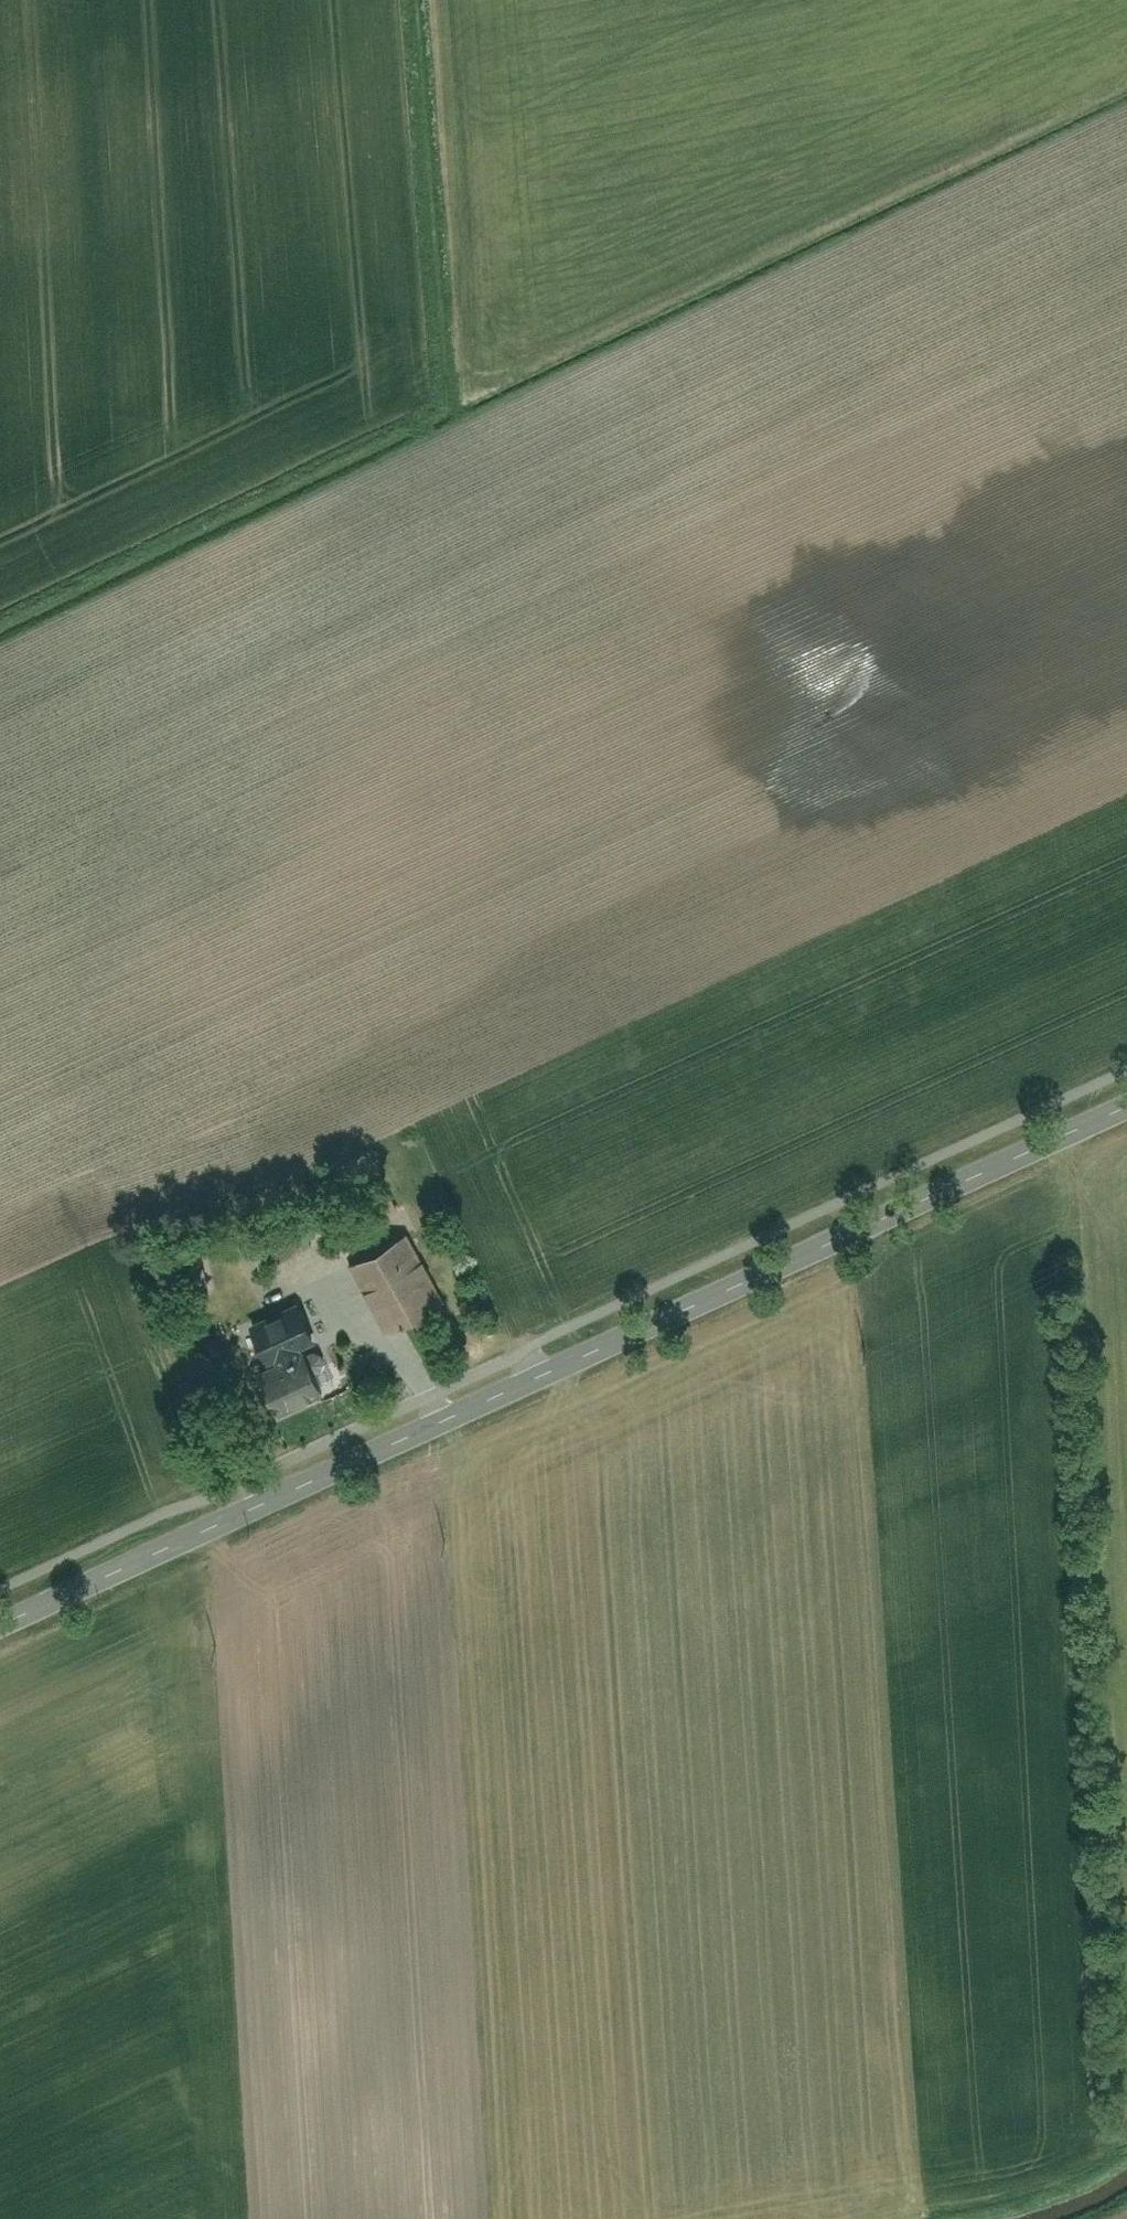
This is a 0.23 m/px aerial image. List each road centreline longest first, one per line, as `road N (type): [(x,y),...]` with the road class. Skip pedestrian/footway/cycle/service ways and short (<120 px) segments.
road 1 (tertiary): [(1126,1111),(0,1616)]

